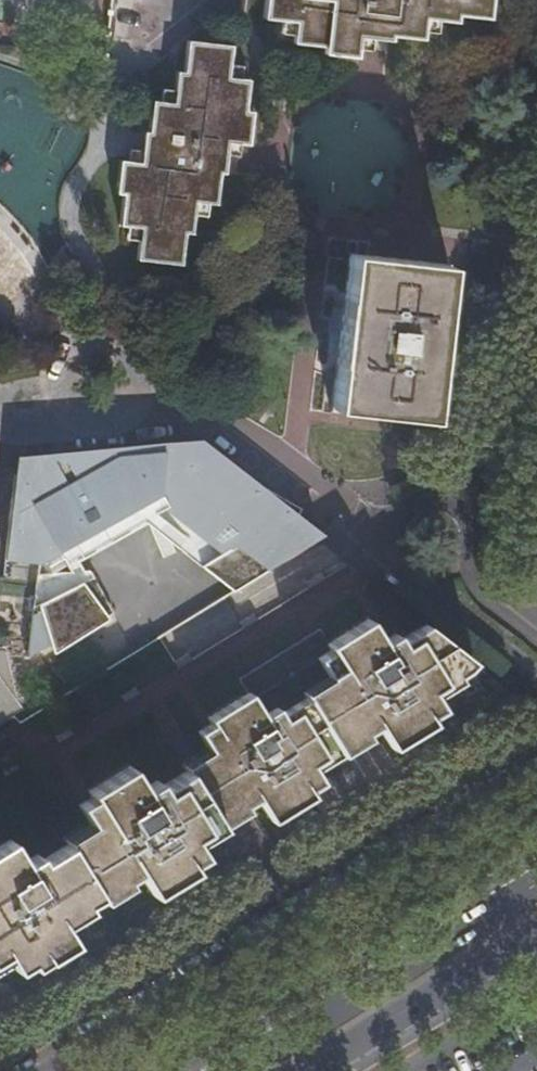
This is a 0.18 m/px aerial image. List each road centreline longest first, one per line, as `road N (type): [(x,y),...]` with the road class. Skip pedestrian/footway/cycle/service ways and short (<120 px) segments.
road 1 (unclassified): [(536,766),(36,1070)]
road 2 (primary): [(536,881),(225,1070)]
road 3 (residential): [(139,395),(225,416),(386,528)]
road 4 (residential): [(536,639),(477,595),(471,536),(455,502),(416,497),(386,528)]
road 5 (primary): [(330,1070),(536,940)]
road 6 (residential): [(386,528),(390,560),(536,674)]
road 7 (residential): [(139,395),(126,359),(96,351),(68,369),(65,402)]

